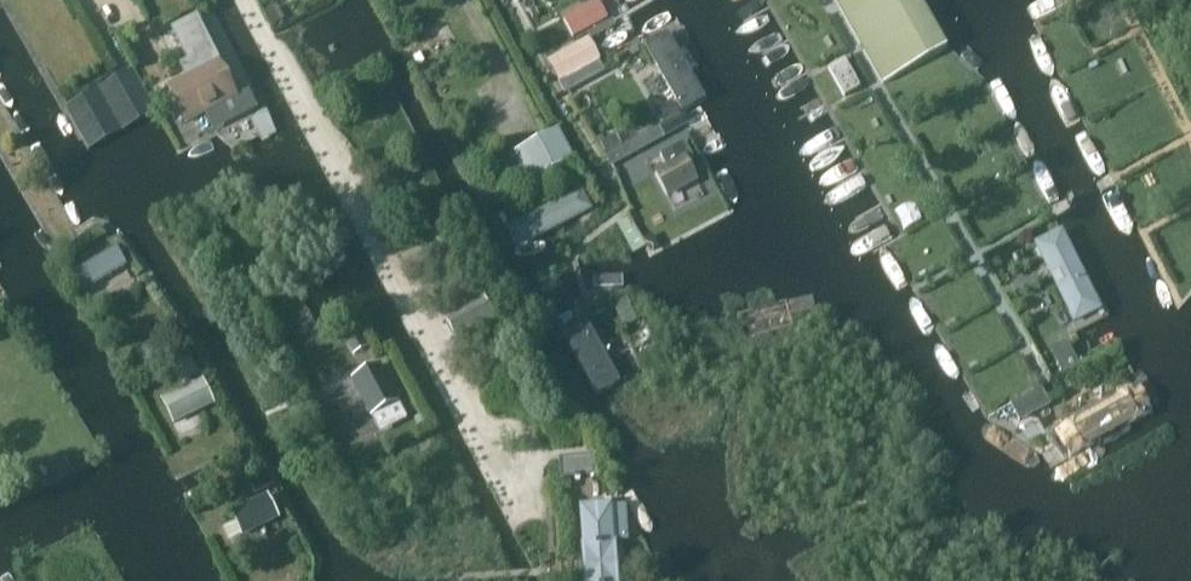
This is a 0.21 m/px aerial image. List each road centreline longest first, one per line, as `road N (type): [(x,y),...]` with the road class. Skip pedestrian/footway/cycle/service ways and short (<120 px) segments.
road 1 (track): [(532,135),(458,0)]

